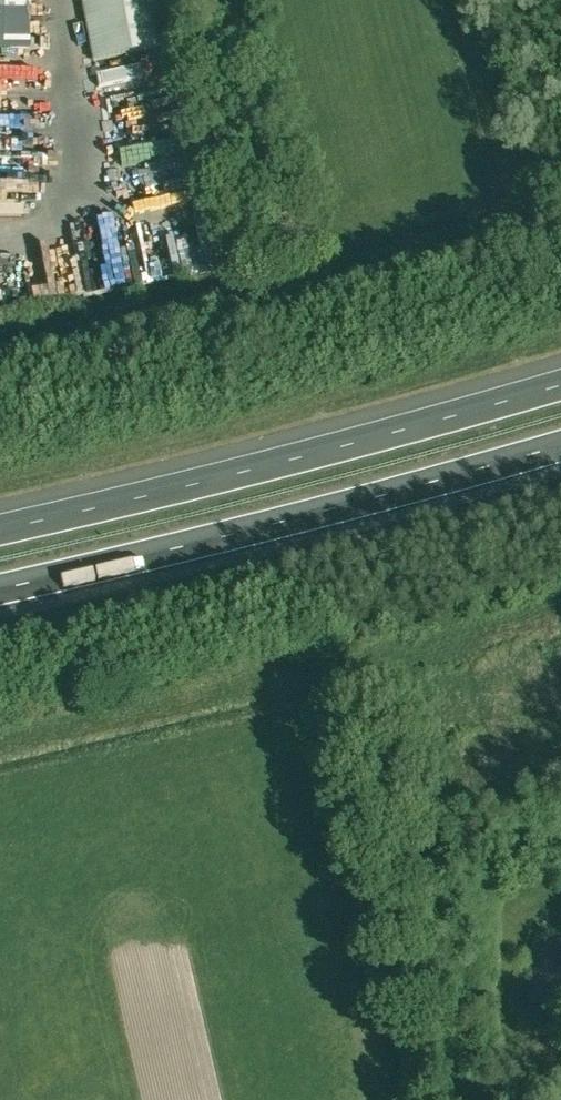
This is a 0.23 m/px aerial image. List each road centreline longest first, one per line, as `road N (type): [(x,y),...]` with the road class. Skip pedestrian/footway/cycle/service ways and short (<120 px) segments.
road 1 (motorway): [(560,384),(0,530)]
road 2 (motorway): [(0,590),(560,445)]

